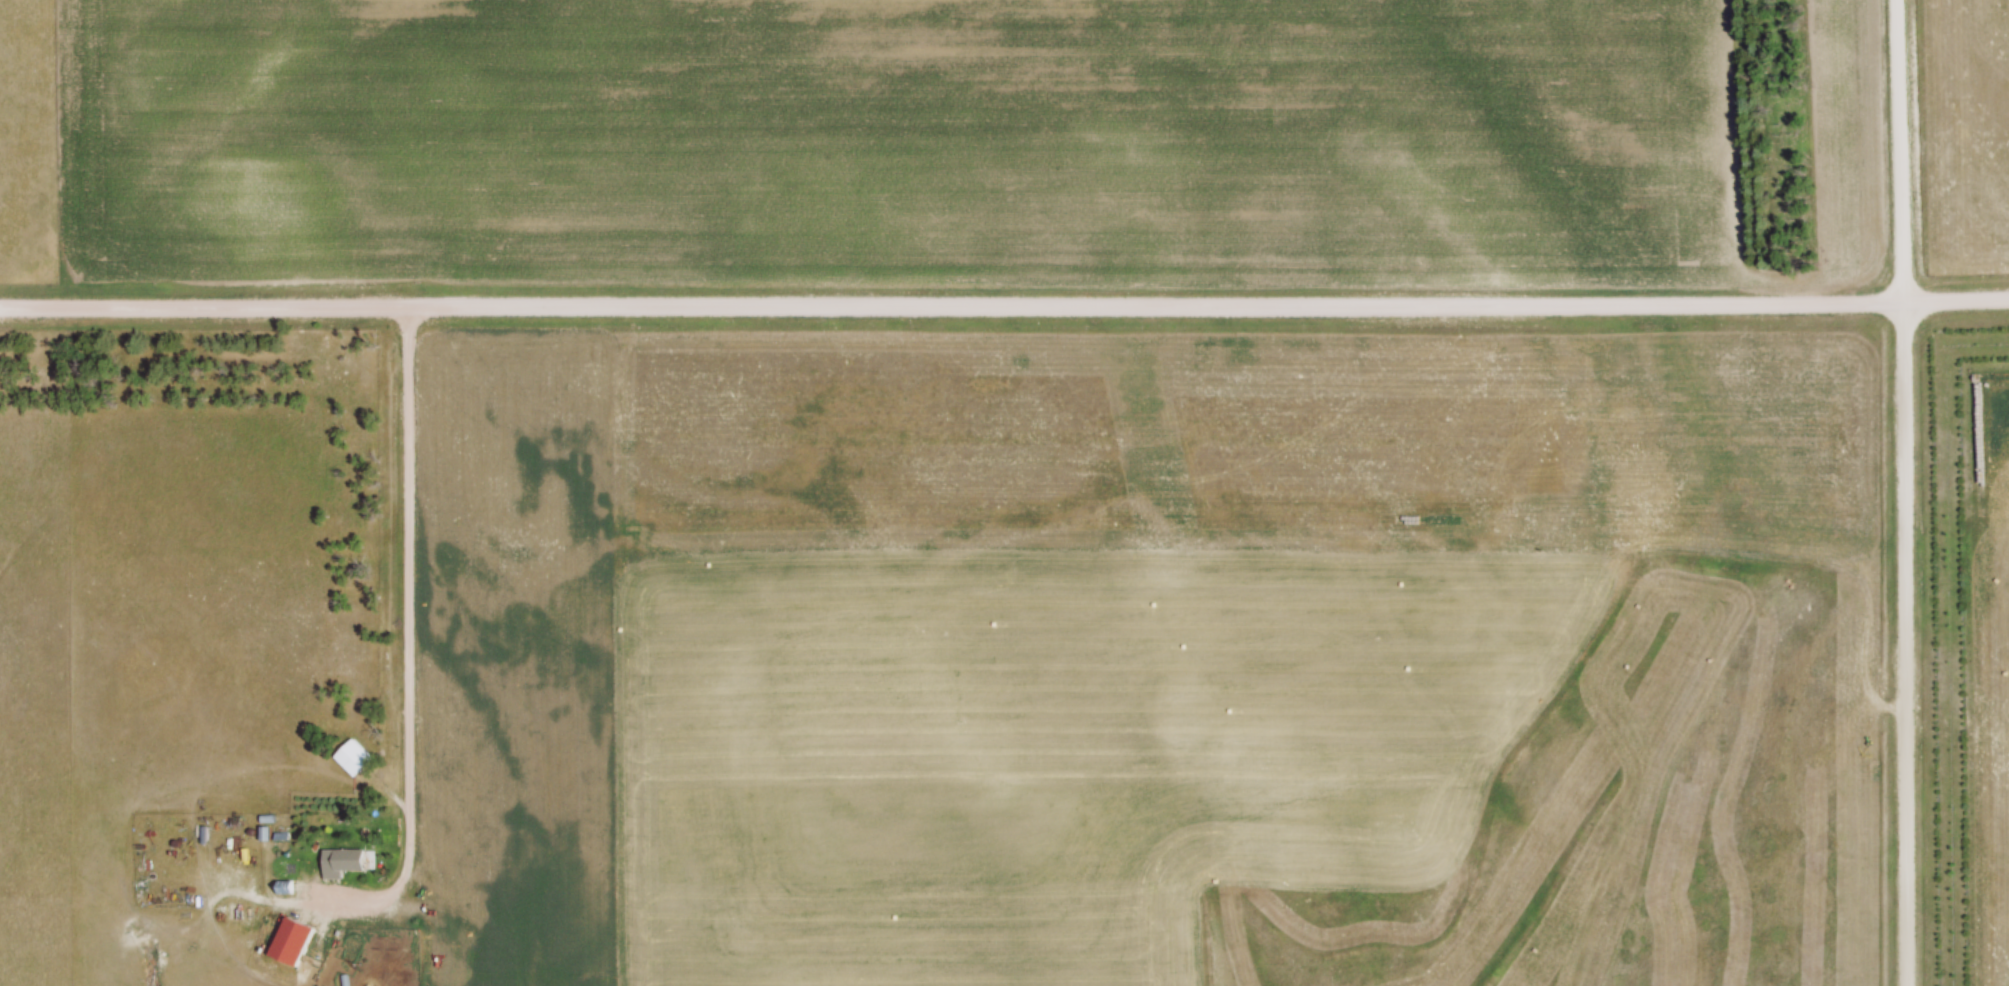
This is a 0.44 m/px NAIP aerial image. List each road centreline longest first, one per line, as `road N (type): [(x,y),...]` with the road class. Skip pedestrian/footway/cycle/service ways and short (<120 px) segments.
road 1 (tertiary): [(2008,300),(0,307)]
road 2 (residential): [(1907,985),(1897,0)]

